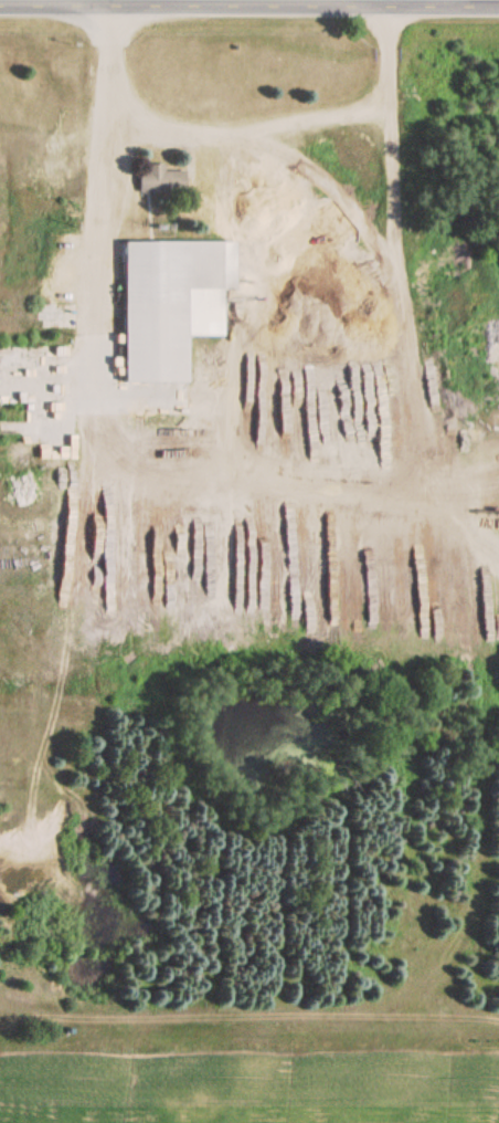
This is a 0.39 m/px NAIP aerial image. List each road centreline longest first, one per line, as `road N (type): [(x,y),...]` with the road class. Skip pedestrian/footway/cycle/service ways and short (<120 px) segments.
road 1 (tertiary): [(0,7),(498,7)]

